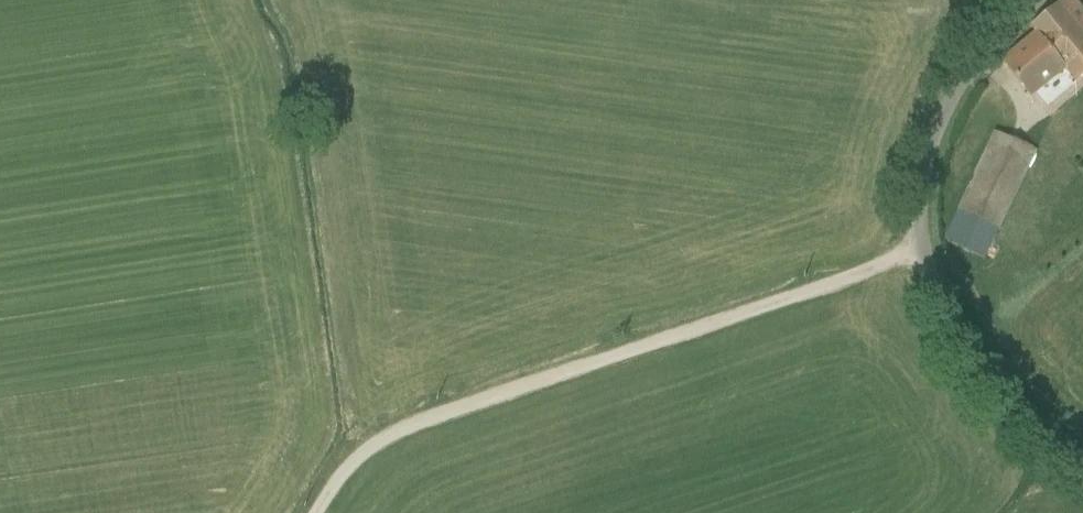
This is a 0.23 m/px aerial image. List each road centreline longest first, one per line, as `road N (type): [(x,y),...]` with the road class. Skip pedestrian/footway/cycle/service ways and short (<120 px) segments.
road 1 (track): [(316,512),(355,459),(417,418),(922,249)]
road 2 (unclassified): [(922,249),(920,186),(934,132),(976,59),(1034,0)]
road 3 (unclassified): [(922,249),(973,360),(1082,471)]

